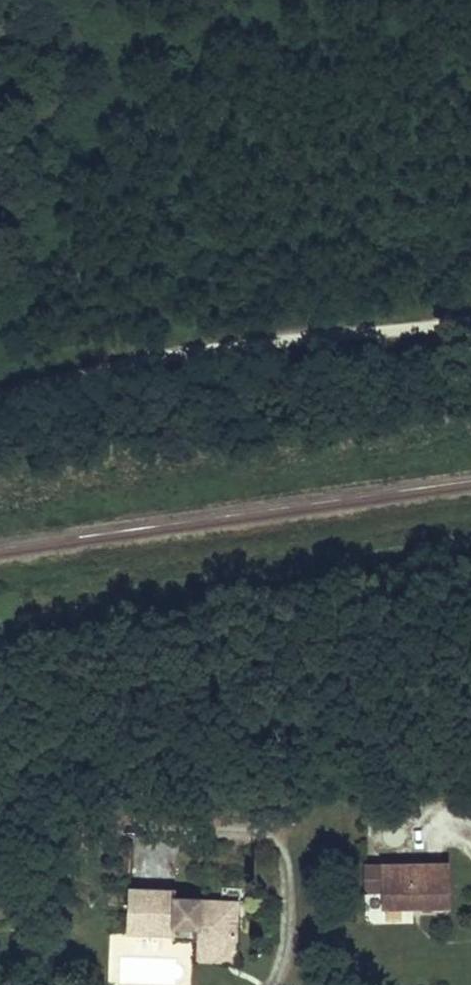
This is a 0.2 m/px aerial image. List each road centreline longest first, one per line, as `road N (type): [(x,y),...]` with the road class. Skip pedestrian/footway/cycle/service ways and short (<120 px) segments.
road 1 (track): [(470,320),(113,364),(0,396)]
road 2 (track): [(470,521),(10,568)]

